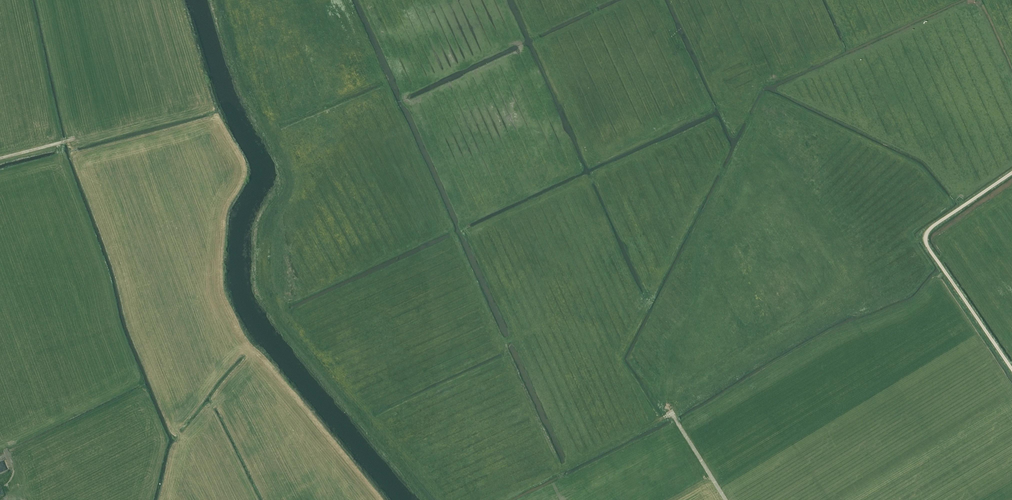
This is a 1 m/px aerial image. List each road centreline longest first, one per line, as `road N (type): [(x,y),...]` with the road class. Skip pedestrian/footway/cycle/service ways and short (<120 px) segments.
road 1 (unclassified): [(1011,372),(927,241),(930,227),(1011,173)]

